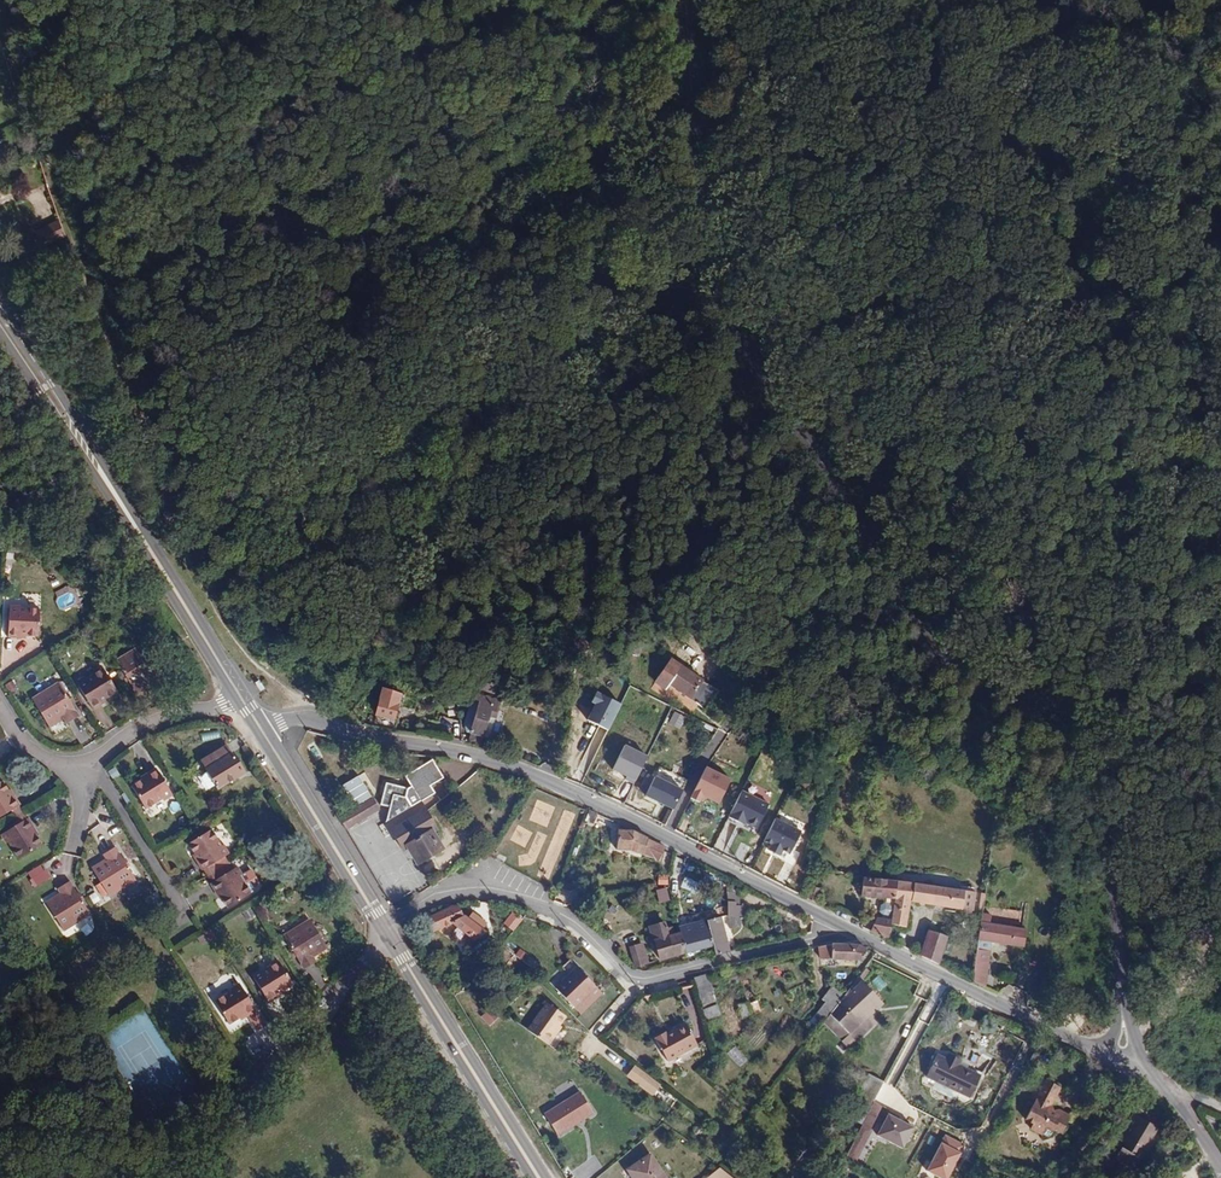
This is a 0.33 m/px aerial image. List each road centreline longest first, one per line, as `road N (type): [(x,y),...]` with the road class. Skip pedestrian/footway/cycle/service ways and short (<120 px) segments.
road 1 (tertiary): [(652,0),(671,248),(687,316),(720,384),(907,665),(1014,743),(1083,819),(1107,885),(1123,1011)]
road 2 (track): [(931,0),(939,36),(809,270),(809,334),(848,379),(884,374),(911,355),(976,359),(1049,378),(1110,472),(1178,641),(1220,709)]
road 3 (track): [(0,6),(187,555),(248,656),(314,720)]
road 4 (tertiary): [(832,922),(537,777),(455,750),(314,720),(259,727)]
road 5 (residential): [(386,932),(439,899),(491,894),(567,922),(626,978),(645,983),(814,942),(832,922)]
road 6 (secondary): [(0,319),(238,696)]
road 7 (tertiary): [(1103,1048),(832,922)]
road 8 (secondary): [(386,932),(539,1177)]
road 9 (secondary): [(259,727),(386,932)]
road 10 (residential): [(237,1106),(300,1046),(386,932)]
road 11 (track): [(1220,879),(1142,1020),(1144,1065)]
road 12 (residential): [(173,918),(163,880),(90,762)]
road 13 (residential): [(238,696),(147,728),(90,762)]
road 14 (track): [(128,1177),(237,1106)]

